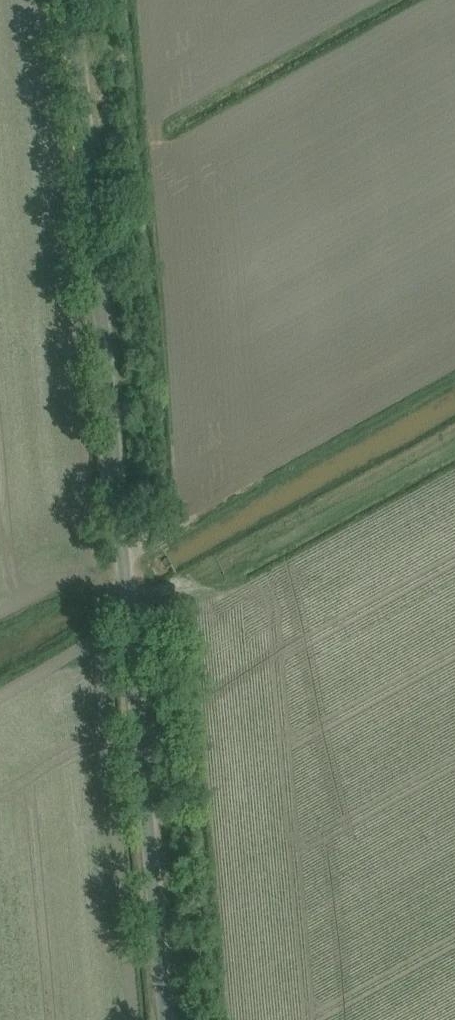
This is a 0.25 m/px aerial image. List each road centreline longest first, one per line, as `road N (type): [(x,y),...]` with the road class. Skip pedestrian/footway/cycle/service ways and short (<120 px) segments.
road 1 (unclassified): [(166,1019),(72,0)]
road 2 (track): [(454,433),(128,615)]
road 3 (track): [(125,583),(65,592),(0,626)]

